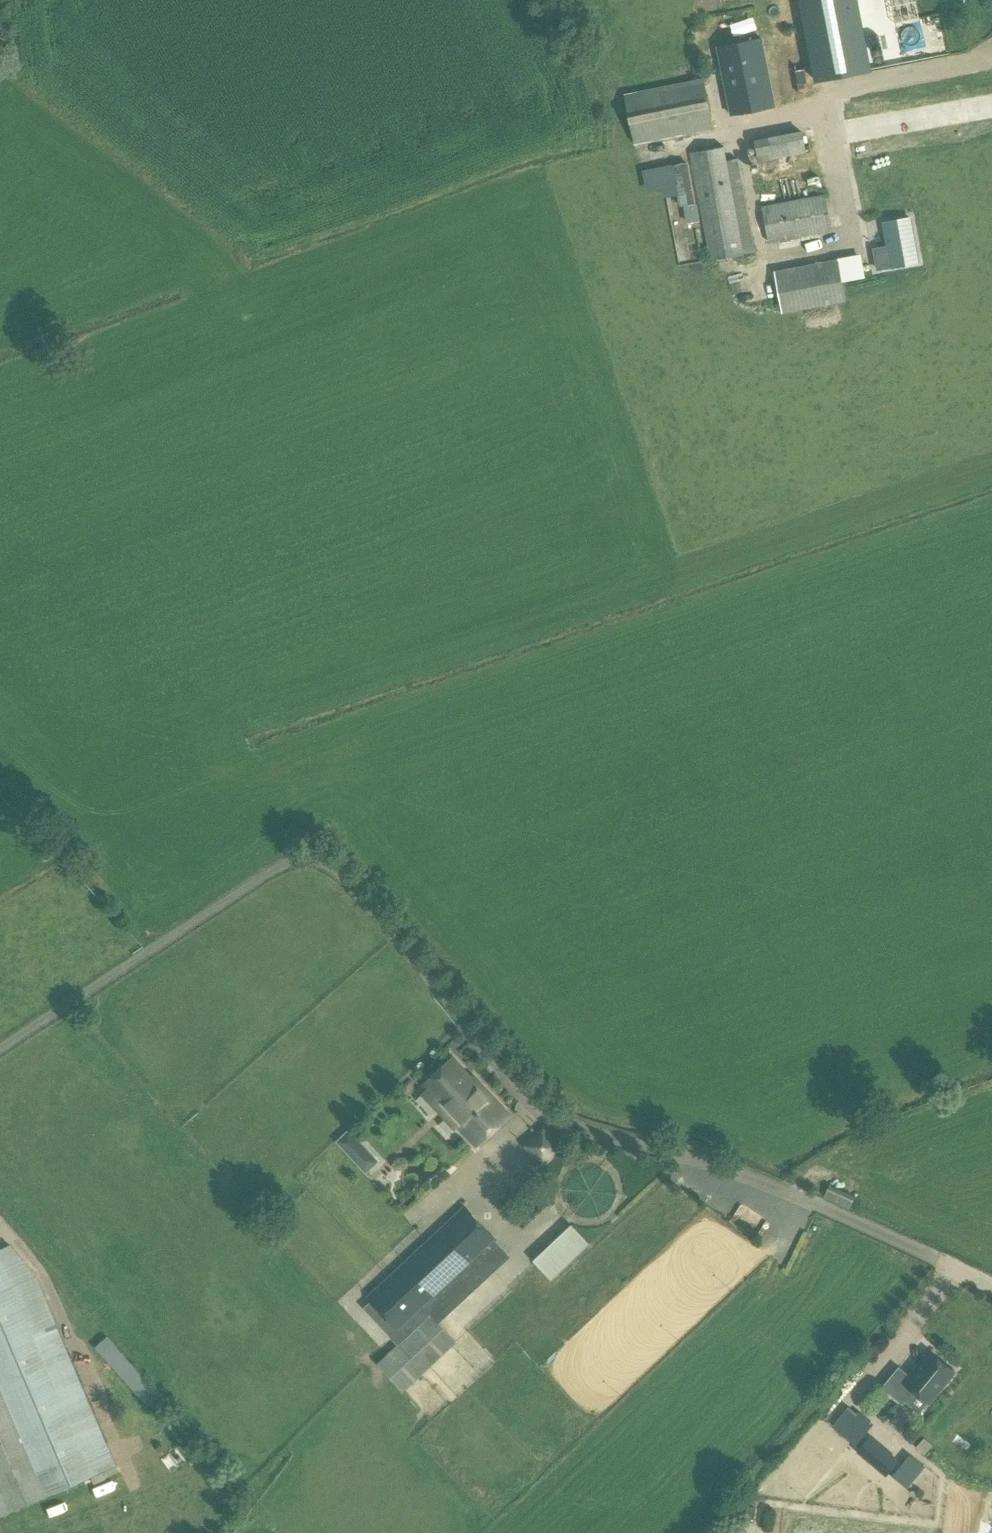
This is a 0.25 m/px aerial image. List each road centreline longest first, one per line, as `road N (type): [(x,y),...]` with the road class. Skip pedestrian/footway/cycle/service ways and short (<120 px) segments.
road 1 (unclassified): [(991,1287),(744,1172),(567,1128),(314,858),(287,859),(0,1050)]

